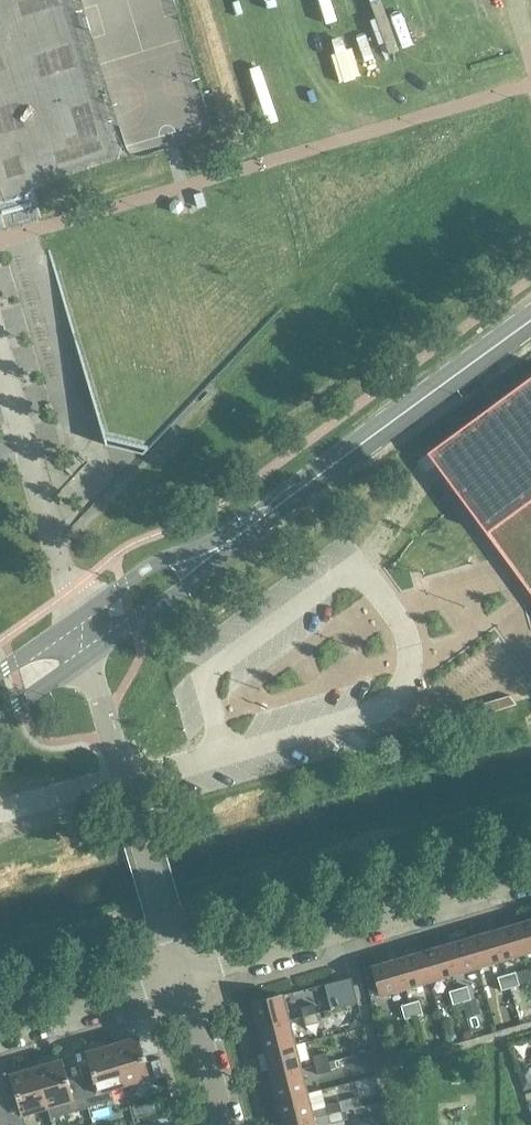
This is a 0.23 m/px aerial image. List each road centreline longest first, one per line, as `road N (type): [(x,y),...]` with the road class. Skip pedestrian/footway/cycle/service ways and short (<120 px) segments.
road 1 (tertiary): [(218,549),(530,324)]
road 2 (residential): [(186,990),(530,884)]
road 3 (unclassified): [(78,614),(0,346)]
road 4 (unclassified): [(165,914),(89,656)]
road 5 (residential): [(0,1045),(186,990)]
road 6 (tertiary): [(89,656),(184,587),(218,549)]
road 7 (tertiary): [(218,549),(164,559),(78,614)]
road 8 (residential): [(227,1124),(186,990)]

